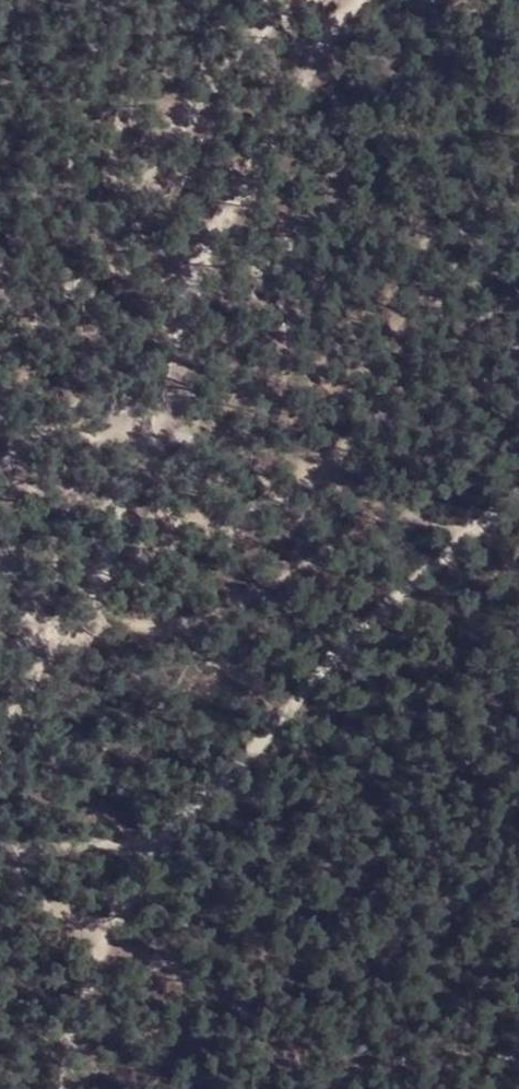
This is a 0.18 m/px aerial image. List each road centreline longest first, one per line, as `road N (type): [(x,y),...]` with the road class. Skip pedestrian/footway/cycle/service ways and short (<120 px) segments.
road 1 (track): [(359,0),(322,51),(194,282),(97,566),(100,625),(40,655),(0,739)]
road 2 (track): [(518,493),(332,656),(260,750),(151,845)]
road 3 (track): [(100,625),(195,615),(436,476),(518,380)]
road 4 (track): [(151,845),(94,960),(58,1088)]
road 5 (track): [(0,846),(25,855),(151,845)]

